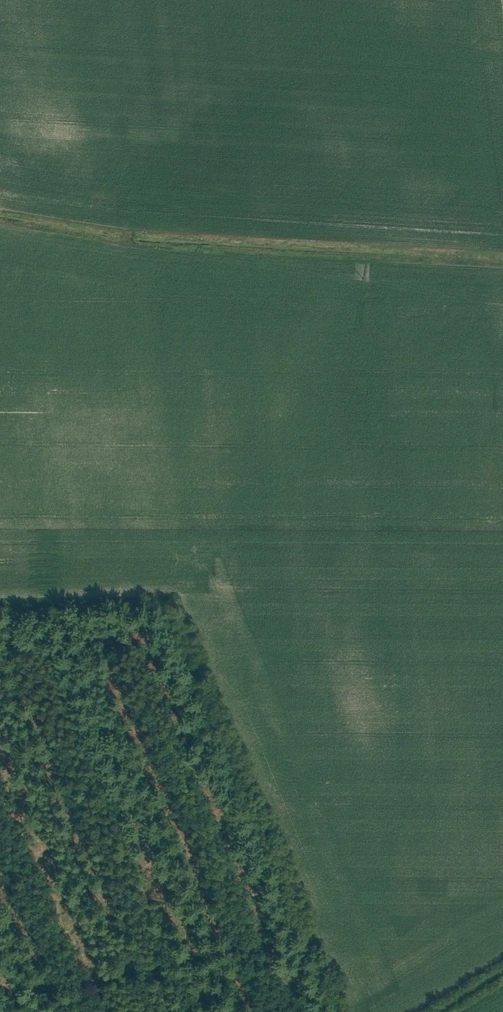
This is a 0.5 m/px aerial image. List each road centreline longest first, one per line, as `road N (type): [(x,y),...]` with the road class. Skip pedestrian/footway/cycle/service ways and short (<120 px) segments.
road 1 (track): [(350,1011),(171,591),(0,597)]
road 2 (track): [(0,999),(310,917)]

